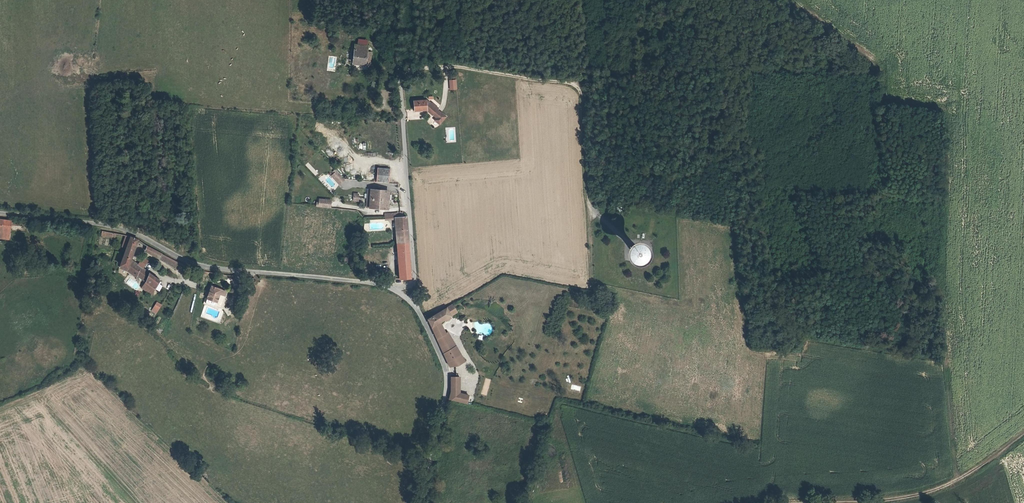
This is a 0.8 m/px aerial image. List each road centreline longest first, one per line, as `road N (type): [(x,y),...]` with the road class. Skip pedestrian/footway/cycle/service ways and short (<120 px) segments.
road 1 (unclassified): [(0,215),(103,226),(188,263),(373,284),(412,303)]
road 2 (track): [(590,271),(585,93),(461,70),(403,72),(401,86)]
road 3 (residential): [(412,303),(401,86)]
road 4 (unclassified): [(412,303),(446,387),(422,502)]
road 5 (track): [(881,502),(958,483),(1023,433)]

